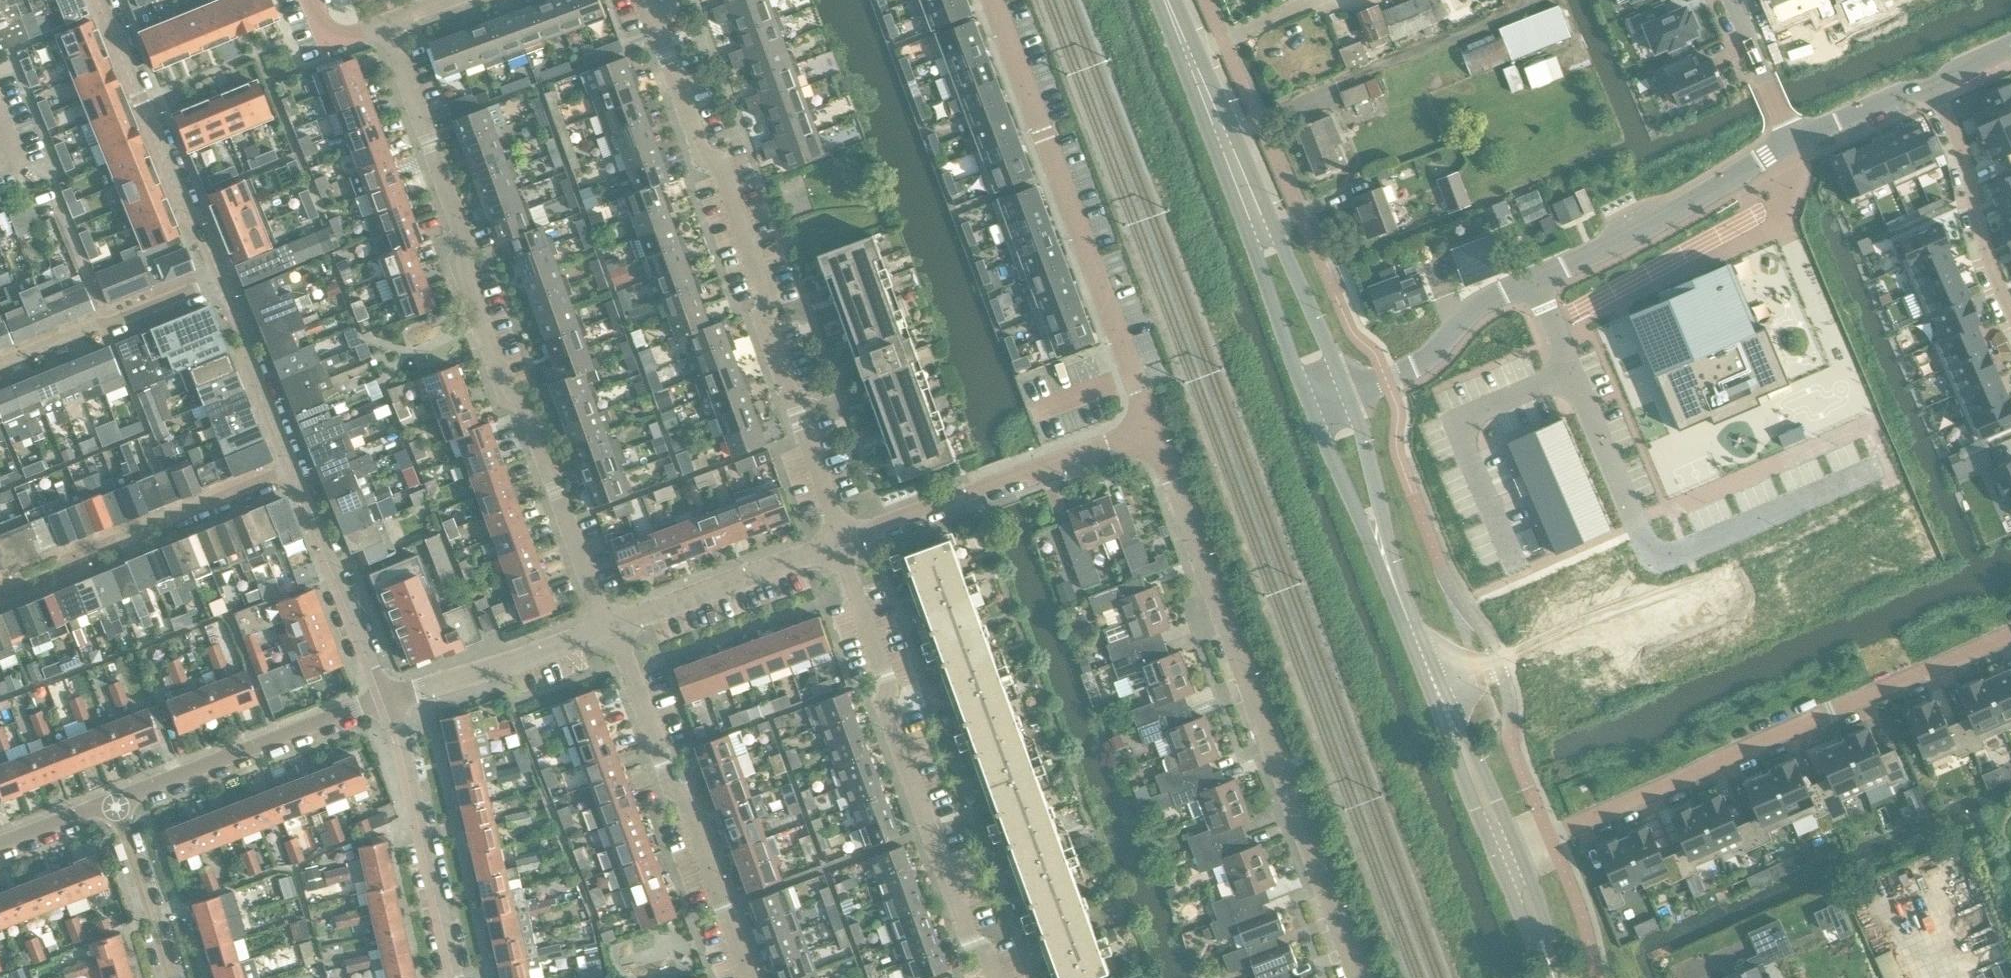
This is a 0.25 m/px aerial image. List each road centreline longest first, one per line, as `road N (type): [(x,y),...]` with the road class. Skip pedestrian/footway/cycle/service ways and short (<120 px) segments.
road 1 (residential): [(607,626),(535,420),(504,387),(461,264),(462,227),(386,25)]
road 2 (residential): [(1357,977),(1149,428)]
road 3 (residential): [(842,540),(771,349),(770,288),(727,175),(697,137),(647,0)]
road 4 (residential): [(1518,849),(2010,635)]
road 5 (unclassified): [(1537,283),(1649,549),(1662,556),(1876,465)]
road 6 (residential): [(997,977),(969,930),(892,716),(891,680),(842,540)]
road 7 (residential): [(1149,428),(991,0)]
road 8 (residential): [(750,977),(688,802),(607,626)]
road 9 (residential): [(842,540),(1149,428)]
road 10 (residential): [(292,470),(0,587)]
road 11 (residential): [(217,284),(104,0)]
road 12 (residential): [(113,802),(388,701)]
road 13 (residential): [(1537,283),(1790,139)]
road 14 (residential): [(455,977),(388,701)]
road 15 (residential): [(607,626),(842,540)]
road 16 (residential): [(388,701),(292,470)]
road 17 (residential): [(2010,306),(1931,79)]
road 18 (secondary): [(1167,0),(1257,219)]
road 19 (residential): [(0,368),(217,284)]
road 20 (residential): [(388,701),(607,626)]
road 21 (residential): [(1346,391),(1425,356),(1487,301),(1537,283)]
road 22 (residential): [(292,470),(217,284)]
road 23 (secondary): [(1257,219),(1257,255),(1310,406)]
road 24 (secondary): [(1346,391),(1283,247),(1257,219)]
road 25 (residential): [(113,802),(175,977)]
road 26 (secondary): [(1382,551),(1447,715)]
road 27 (secondary): [(1382,551),(1379,508),(1346,391)]
road 28 (secondary): [(1310,406),(1351,506),(1382,551)]
road 29 (residential): [(1790,139),(1931,79)]
road 30 (secondary): [(1518,849),(1480,765),(1447,715)]
road 31 (residential): [(1790,139),(1729,0)]
road 32 (secondary): [(1447,715),(1497,858)]
road 33 (secondary): [(1557,977),(1518,849)]
road 34 (secondary): [(1497,858),(1553,977)]
road 35 (residential): [(0,846),(113,802)]

